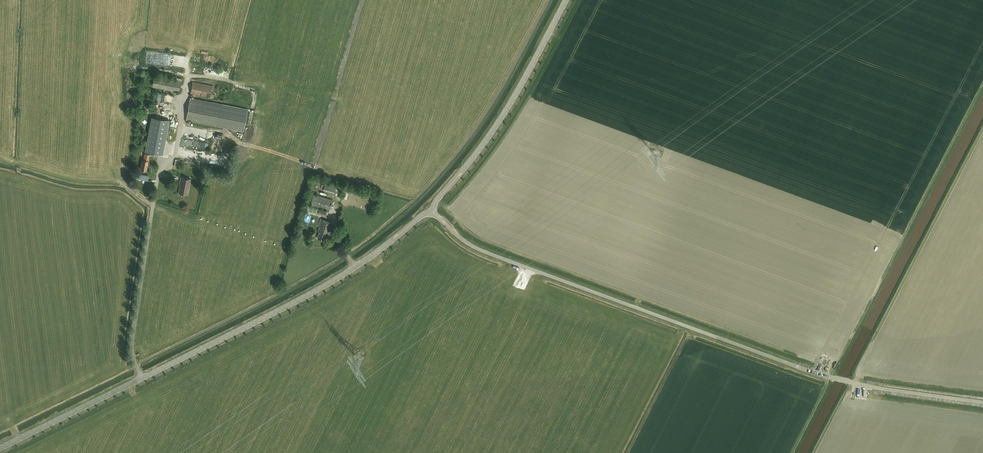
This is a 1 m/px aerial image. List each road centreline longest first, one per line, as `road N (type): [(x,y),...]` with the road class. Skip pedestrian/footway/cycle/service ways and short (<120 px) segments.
road 1 (unclassified): [(982,402),(852,383),(785,362),(487,253),(435,211)]
road 2 (tertiary): [(0,449),(311,294),(435,211)]
road 3 (tertiary): [(566,0),(505,111),(435,211)]

